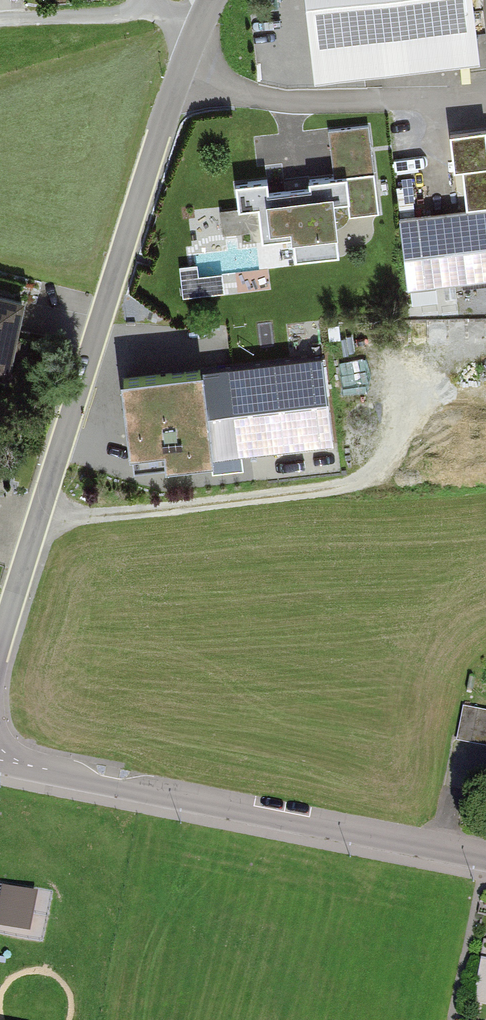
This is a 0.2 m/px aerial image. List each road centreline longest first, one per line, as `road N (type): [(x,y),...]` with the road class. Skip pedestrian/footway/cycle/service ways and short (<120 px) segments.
road 1 (residential): [(0,643),(130,202),(210,0)]
road 2 (residential): [(485,857),(0,761)]
road 3 (track): [(376,481),(74,518),(41,510)]
road 4 (track): [(205,9),(0,21)]

